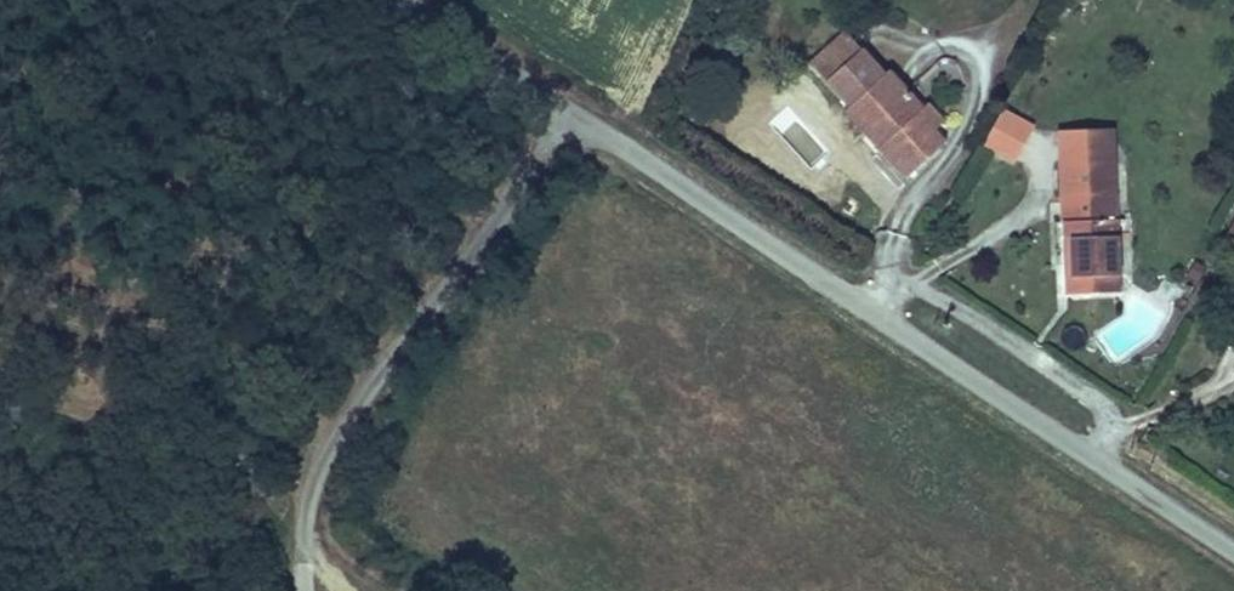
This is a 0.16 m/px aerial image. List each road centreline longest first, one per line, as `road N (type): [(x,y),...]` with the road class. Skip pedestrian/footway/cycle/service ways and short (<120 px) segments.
road 1 (unclassified): [(400,0),(1233,551)]
road 2 (track): [(316,590),(309,542),(340,428),(567,110)]

